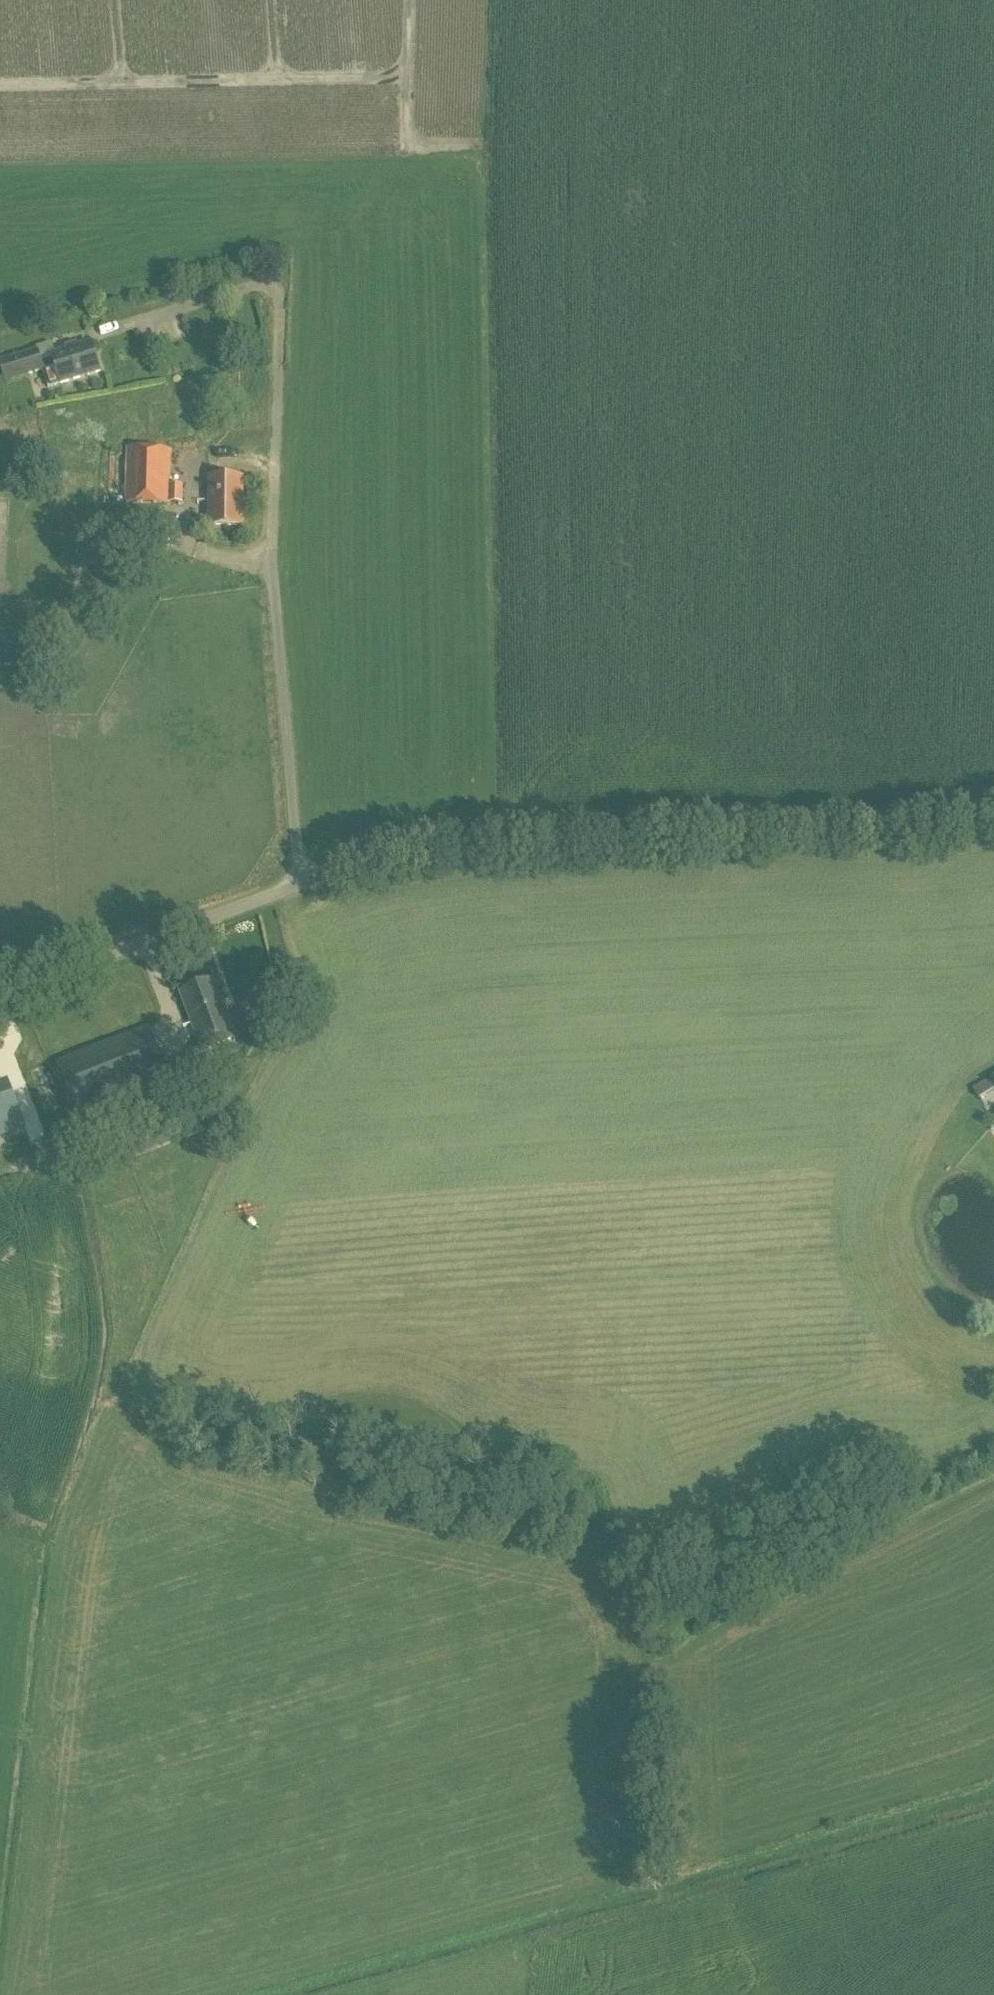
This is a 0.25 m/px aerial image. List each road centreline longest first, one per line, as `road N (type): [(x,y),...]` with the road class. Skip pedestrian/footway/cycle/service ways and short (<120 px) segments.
road 1 (unclassified): [(0,996),(394,858),(993,815)]

